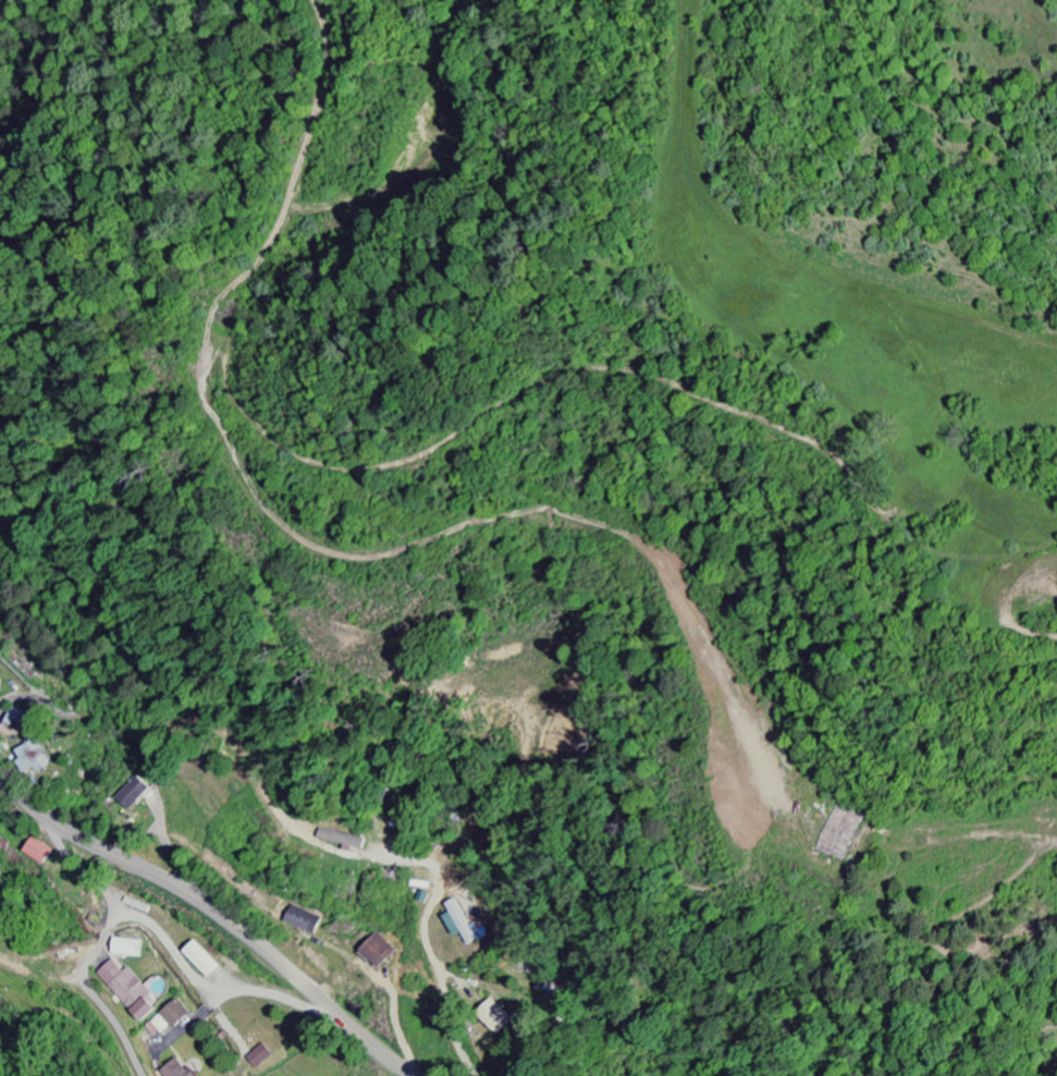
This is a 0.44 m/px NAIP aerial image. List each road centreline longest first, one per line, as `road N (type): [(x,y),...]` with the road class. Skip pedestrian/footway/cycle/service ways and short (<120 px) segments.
road 1 (secondary): [(0,775),(81,837),(219,912),(417,1075)]
road 2 (residential): [(53,819),(65,857),(109,900),(108,928),(84,982),(142,1075)]
road 3 (residential): [(428,919),(458,1041),(477,1075)]

